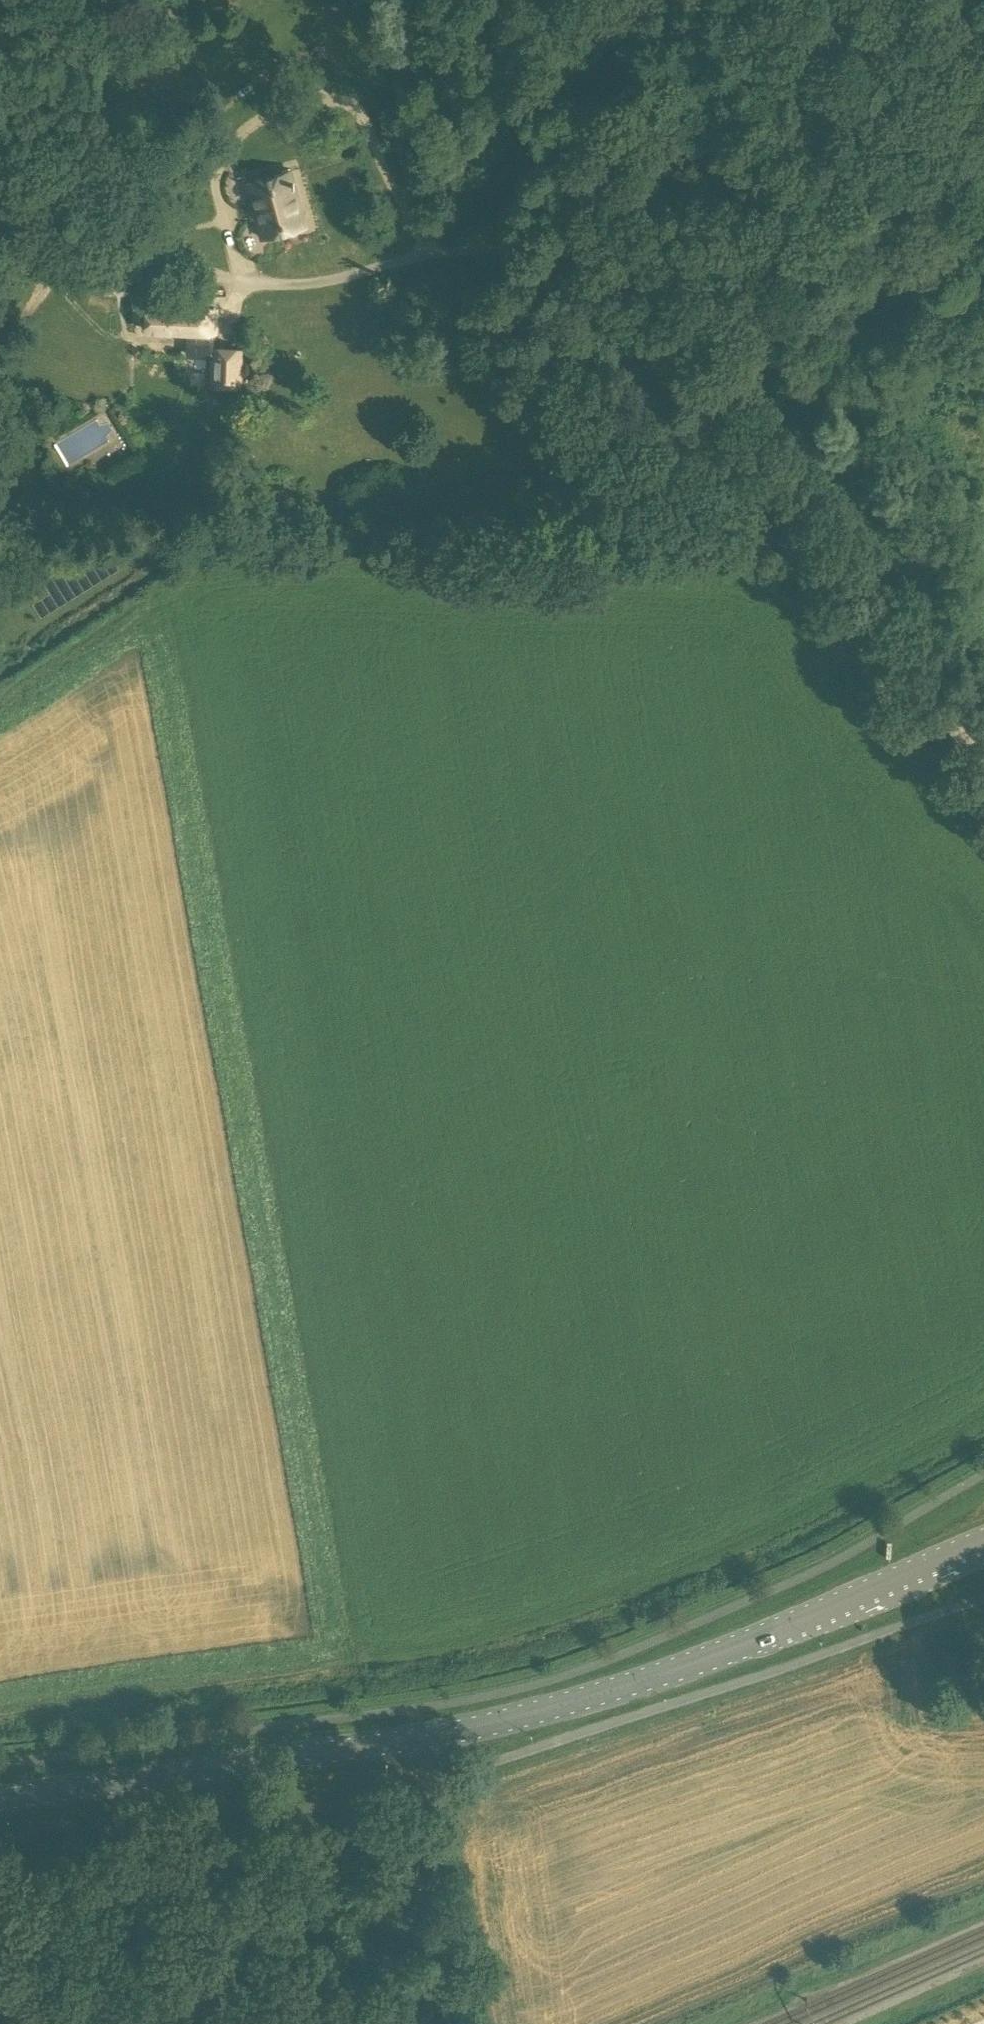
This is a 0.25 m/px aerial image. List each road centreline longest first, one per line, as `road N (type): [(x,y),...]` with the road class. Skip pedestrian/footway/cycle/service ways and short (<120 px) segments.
road 1 (secondary): [(0,1802),(421,1739),(528,1715),(834,1608)]
road 2 (unclassified): [(983,765),(791,528),(651,327)]
road 3 (track): [(431,2023),(428,1991),(411,1965),(337,1931),(232,1861),(197,1865),(125,1899),(65,1954),(0,1984)]
road 4 (track): [(651,327),(587,180),(540,0)]
road 5 (secondary): [(983,1530),(834,1608)]
road 6 (secondary): [(834,1608),(983,1555)]

